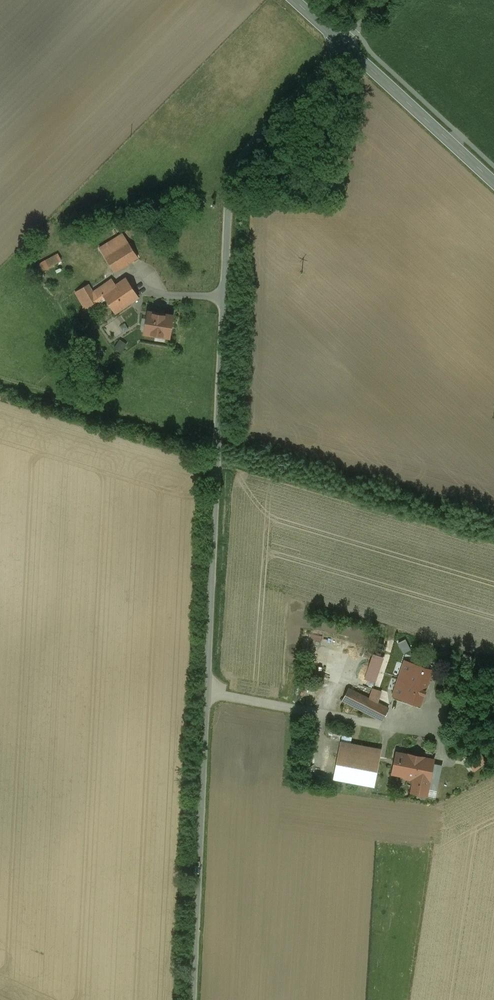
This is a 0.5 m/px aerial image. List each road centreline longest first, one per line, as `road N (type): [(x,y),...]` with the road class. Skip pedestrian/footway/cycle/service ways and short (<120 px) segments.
road 1 (unclassified): [(193,999),(230,192),(247,151),(344,45)]
road 2 (secondary): [(344,45),(493,182)]

